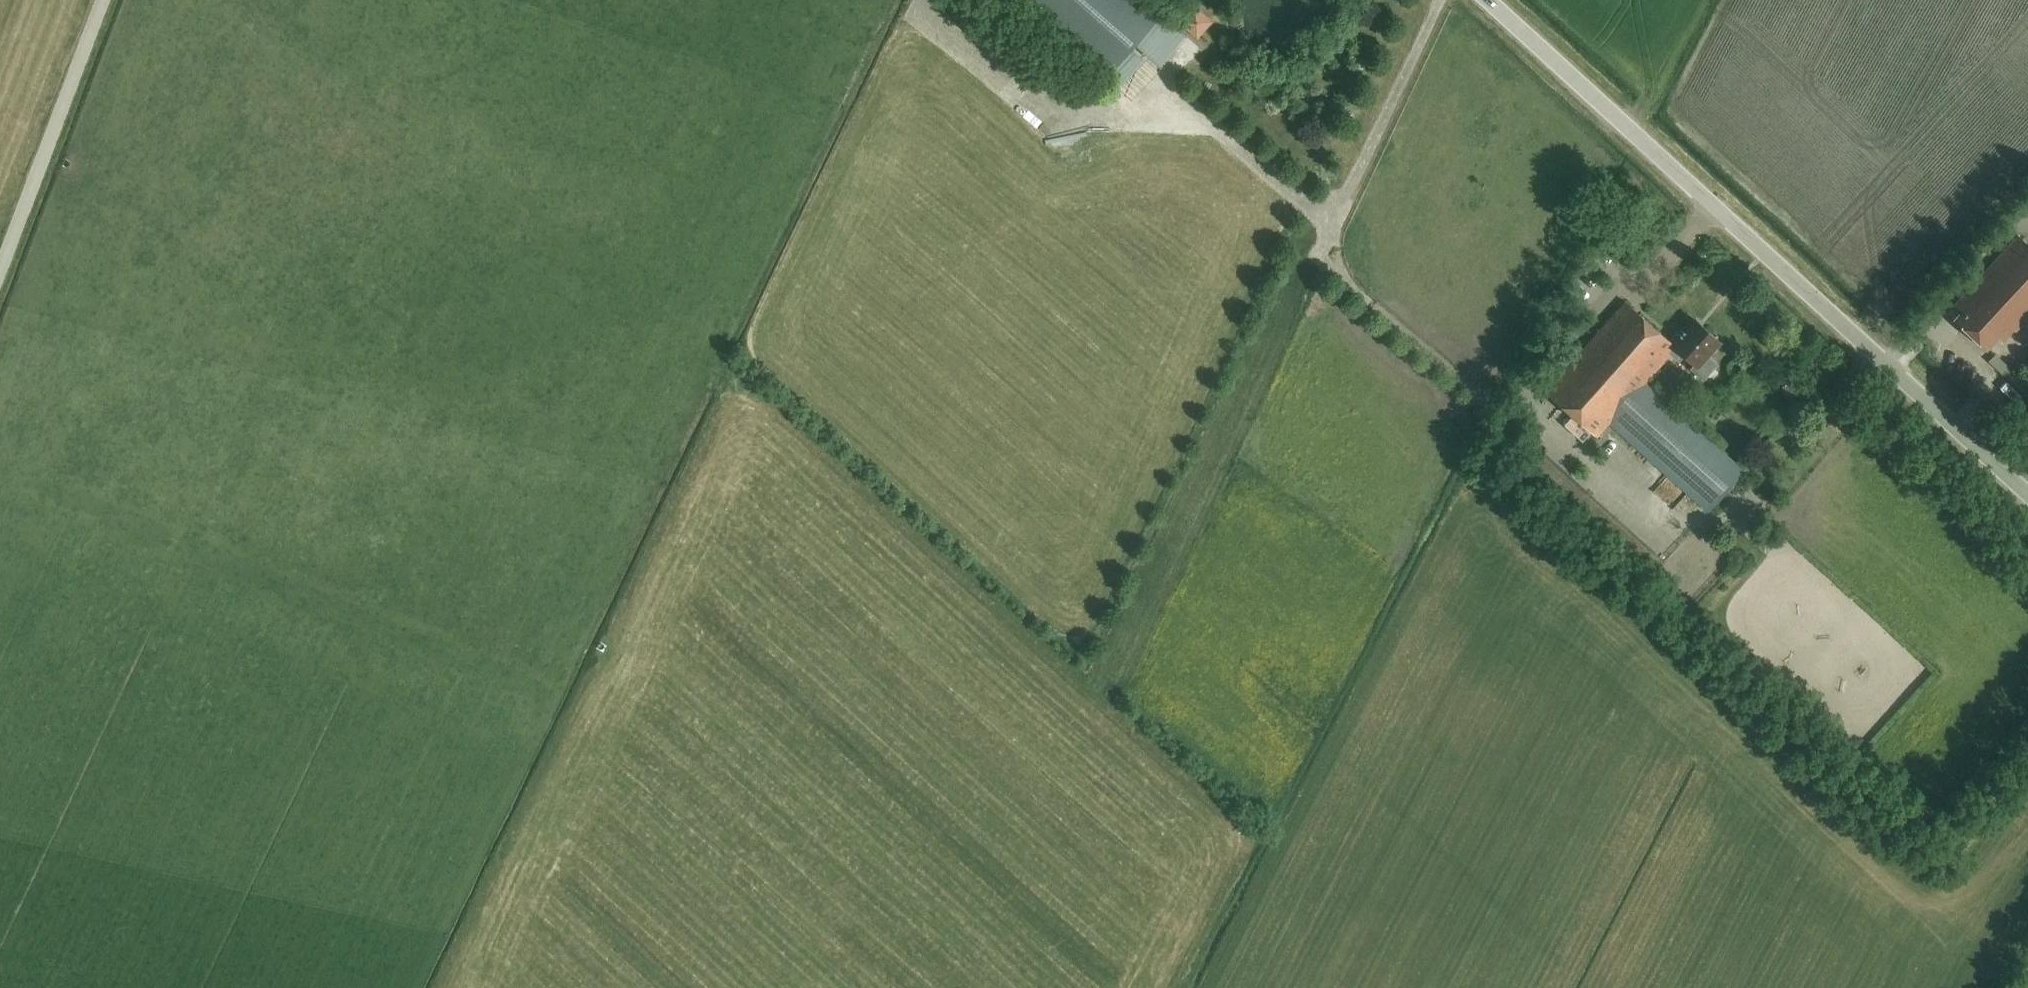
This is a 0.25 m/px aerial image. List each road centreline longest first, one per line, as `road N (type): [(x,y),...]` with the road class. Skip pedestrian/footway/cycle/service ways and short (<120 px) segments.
road 1 (unclassified): [(2027,494),(1487,0)]

